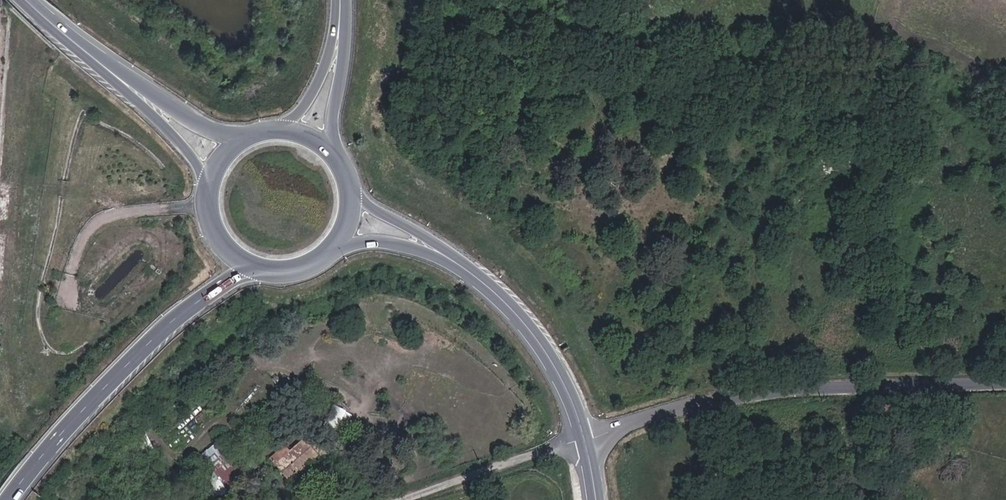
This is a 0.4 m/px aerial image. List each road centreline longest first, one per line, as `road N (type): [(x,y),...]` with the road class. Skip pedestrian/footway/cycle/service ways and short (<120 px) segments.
road 1 (unclassified): [(1005,384),(736,396),(585,442)]
road 2 (motorway): [(7,499),(128,364),(227,285),(255,273)]
road 3 (primary): [(445,259),(499,295),(545,352),(585,442)]
road 4 (unclassified): [(585,442),(406,499)]
road 5 (primary): [(25,0),(137,93)]

